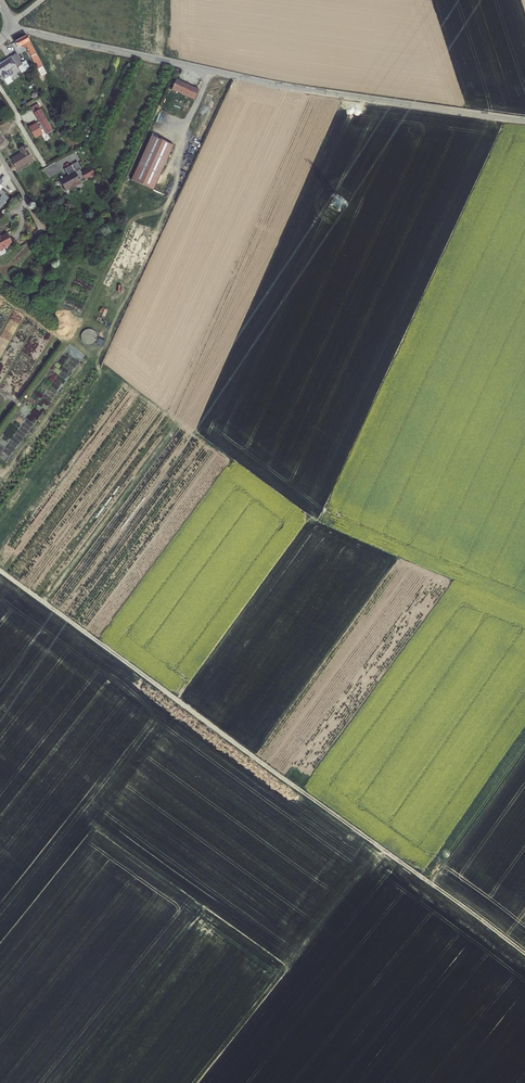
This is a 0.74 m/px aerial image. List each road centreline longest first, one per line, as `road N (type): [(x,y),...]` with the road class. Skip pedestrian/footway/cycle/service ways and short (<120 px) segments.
road 1 (track): [(524,956),(0,573)]
road 2 (unclassified): [(11,28),(263,82),(524,121)]

